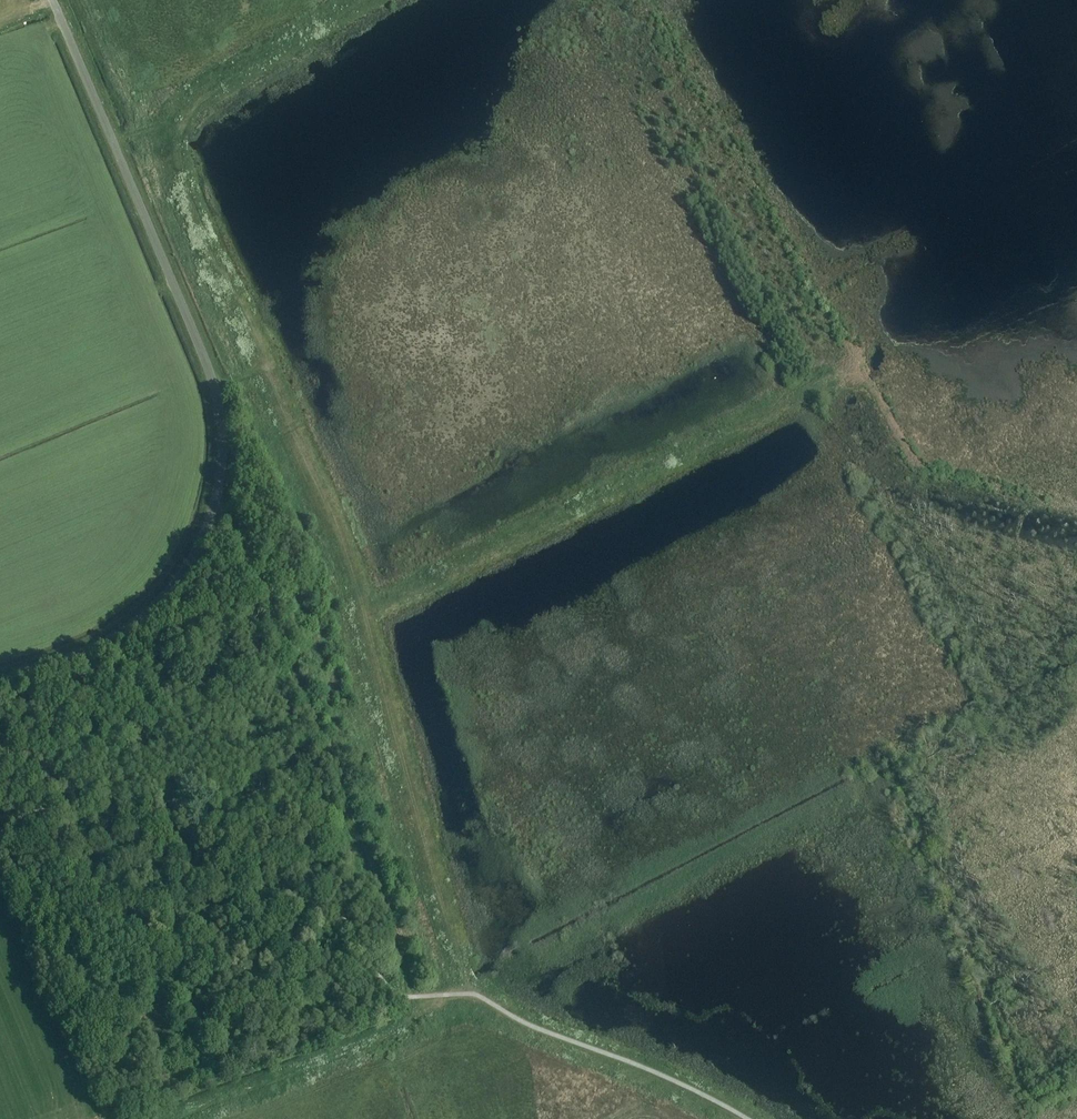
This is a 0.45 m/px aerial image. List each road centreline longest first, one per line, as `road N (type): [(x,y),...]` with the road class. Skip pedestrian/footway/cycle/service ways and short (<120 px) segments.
road 1 (unclassified): [(0,682),(97,644),(154,604),(199,544),(219,481),(221,423),(209,373),(52,0)]

